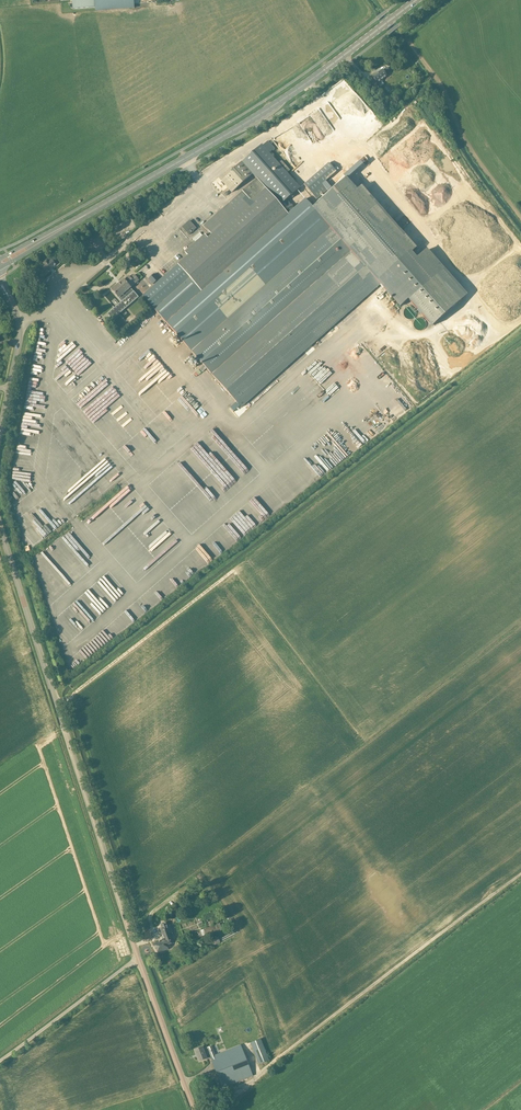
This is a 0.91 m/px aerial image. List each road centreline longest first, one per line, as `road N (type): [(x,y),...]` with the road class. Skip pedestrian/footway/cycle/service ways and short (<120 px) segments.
road 1 (tertiary): [(138,959),(0,531)]
road 2 (primary): [(83,217),(253,119),(416,0)]
road 3 (unclassified): [(138,959),(0,1061)]
road 4 (tertiary): [(0,440),(20,330),(0,282)]
road 5 (tertiary): [(195,1109),(138,959)]

